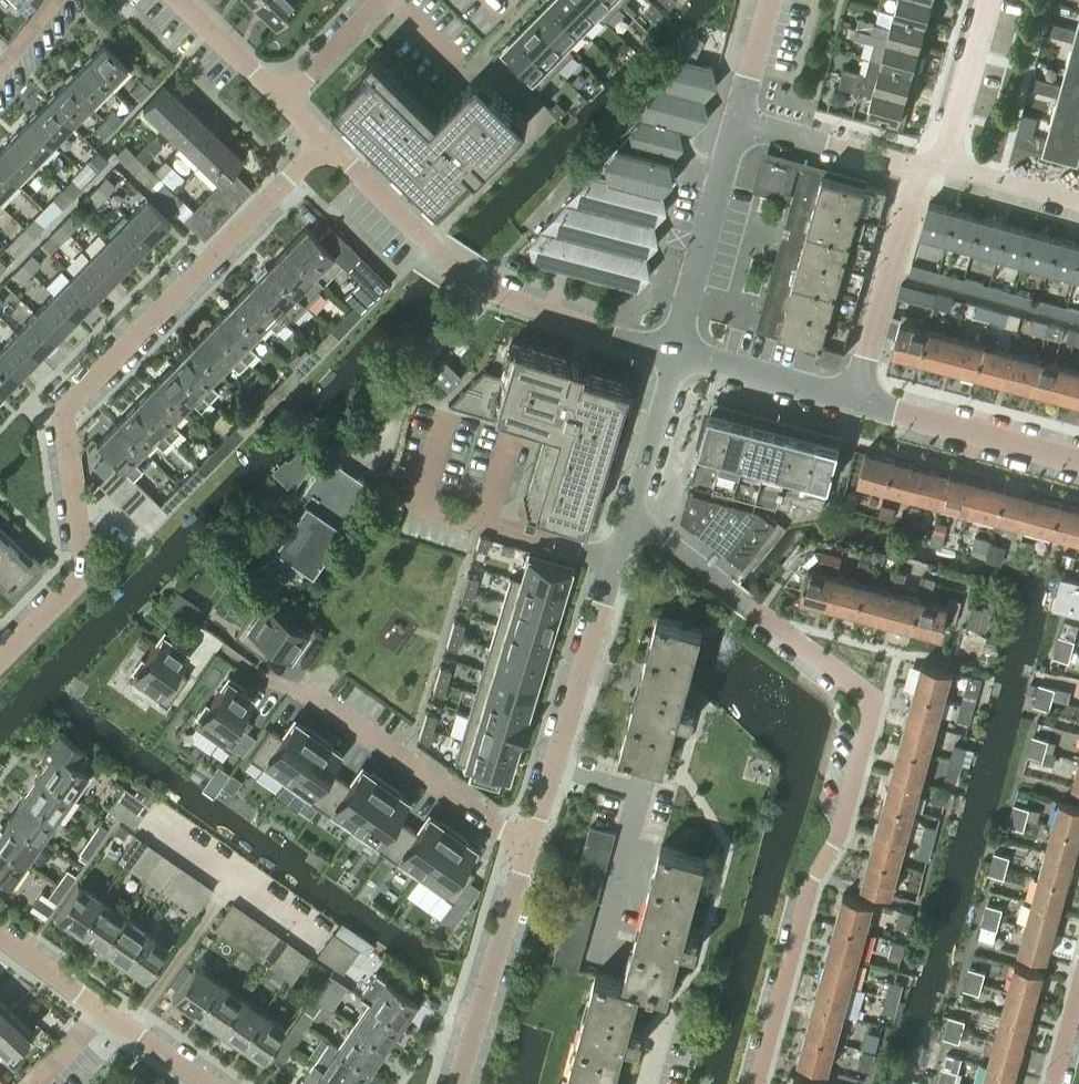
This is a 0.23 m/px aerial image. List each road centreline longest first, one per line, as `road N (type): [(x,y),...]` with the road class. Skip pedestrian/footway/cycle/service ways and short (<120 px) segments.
road 1 (residential): [(759,1083),(806,908),(841,846),(875,706),(630,518)]
road 2 (residential): [(0,647),(78,560),(61,428),(325,156)]
road 3 (residential): [(675,352),(488,291),(422,245),(325,156)]
road 4 (residential): [(527,847),(310,697),(211,643)]
road 5 (residential): [(527,847),(630,518)]
road 6 (residential): [(456,1083),(527,847)]
road 7 (tertiary): [(675,352),(739,120)]
road 8 (residential): [(856,400),(921,173)]
road 9 (tertiary): [(856,400),(1078,460)]
road 10 (residential): [(921,173),(739,120)]
road 11 (tertiary): [(675,352),(856,400)]
road 12 (residential): [(949,167),(995,0)]
road 13 (residential): [(630,518),(675,352)]
road 14 (residential): [(274,97),(375,0)]
road 15 (residential): [(274,97),(174,0)]
road 16 (residential): [(219,1083),(109,1000)]
road 17 (residential): [(1078,204),(949,167)]
road 18 (residential): [(109,1000),(0,926)]
road 19 (tertiary): [(739,120),(771,0)]

